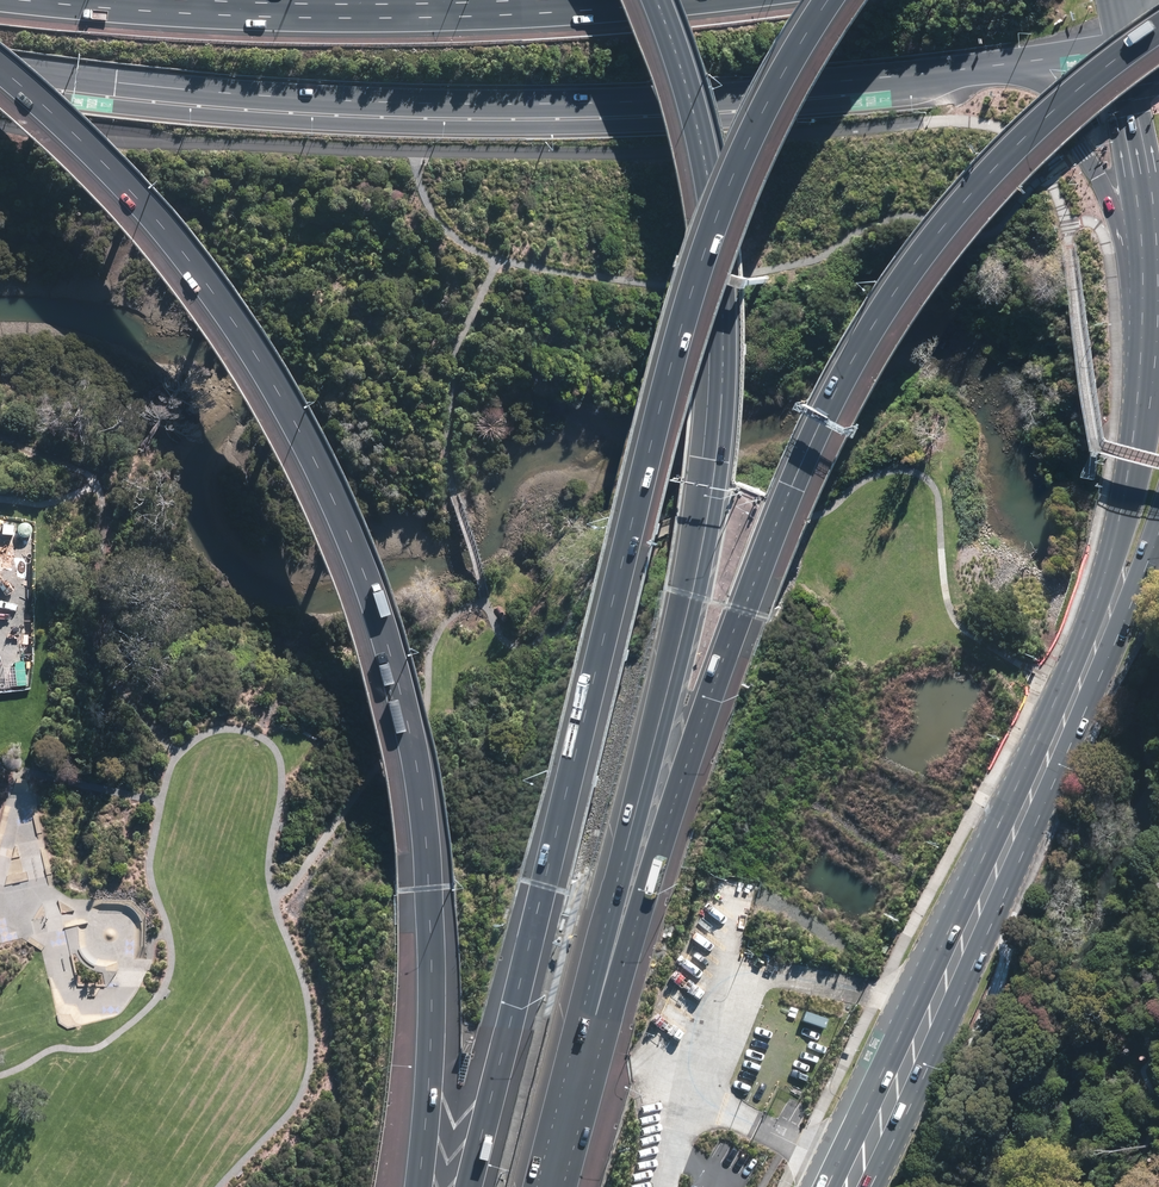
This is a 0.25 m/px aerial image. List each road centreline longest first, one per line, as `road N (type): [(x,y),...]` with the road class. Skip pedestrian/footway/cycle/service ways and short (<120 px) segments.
road 1 (motorway): [(420,1186),(434,1042),(433,883),(408,717),(364,565),(298,419),(213,282),(111,160),(0,59)]
road 2 (motorway): [(470,1186),(699,326),(755,171),(850,0)]
road 3 (motorway): [(1158,30),(992,171),(895,291),(855,356),(741,610),(581,1068)]
road 4 (motorway): [(663,0),(717,204),(721,409),(690,596),(601,937),(581,1068)]
road 5 (motorway): [(992,78),(587,108),(448,108),(114,91),(0,71)]
road 6 (primary): [(848,1186),(1066,716)]
road 7 (motorway): [(1147,402),(1117,217),(1053,108),(992,78)]
road 8 (primary): [(1147,402),(1145,207),(1122,63)]
road 9 (primary): [(1066,716),(1147,402)]
road 10 (primary): [(1158,531),(1127,610),(1066,716)]
road 11 (motorway): [(442,0),(263,0)]
road 12 (motorway): [(1122,63),(992,78)]
road 13 (motorway): [(581,1068),(547,1186)]

